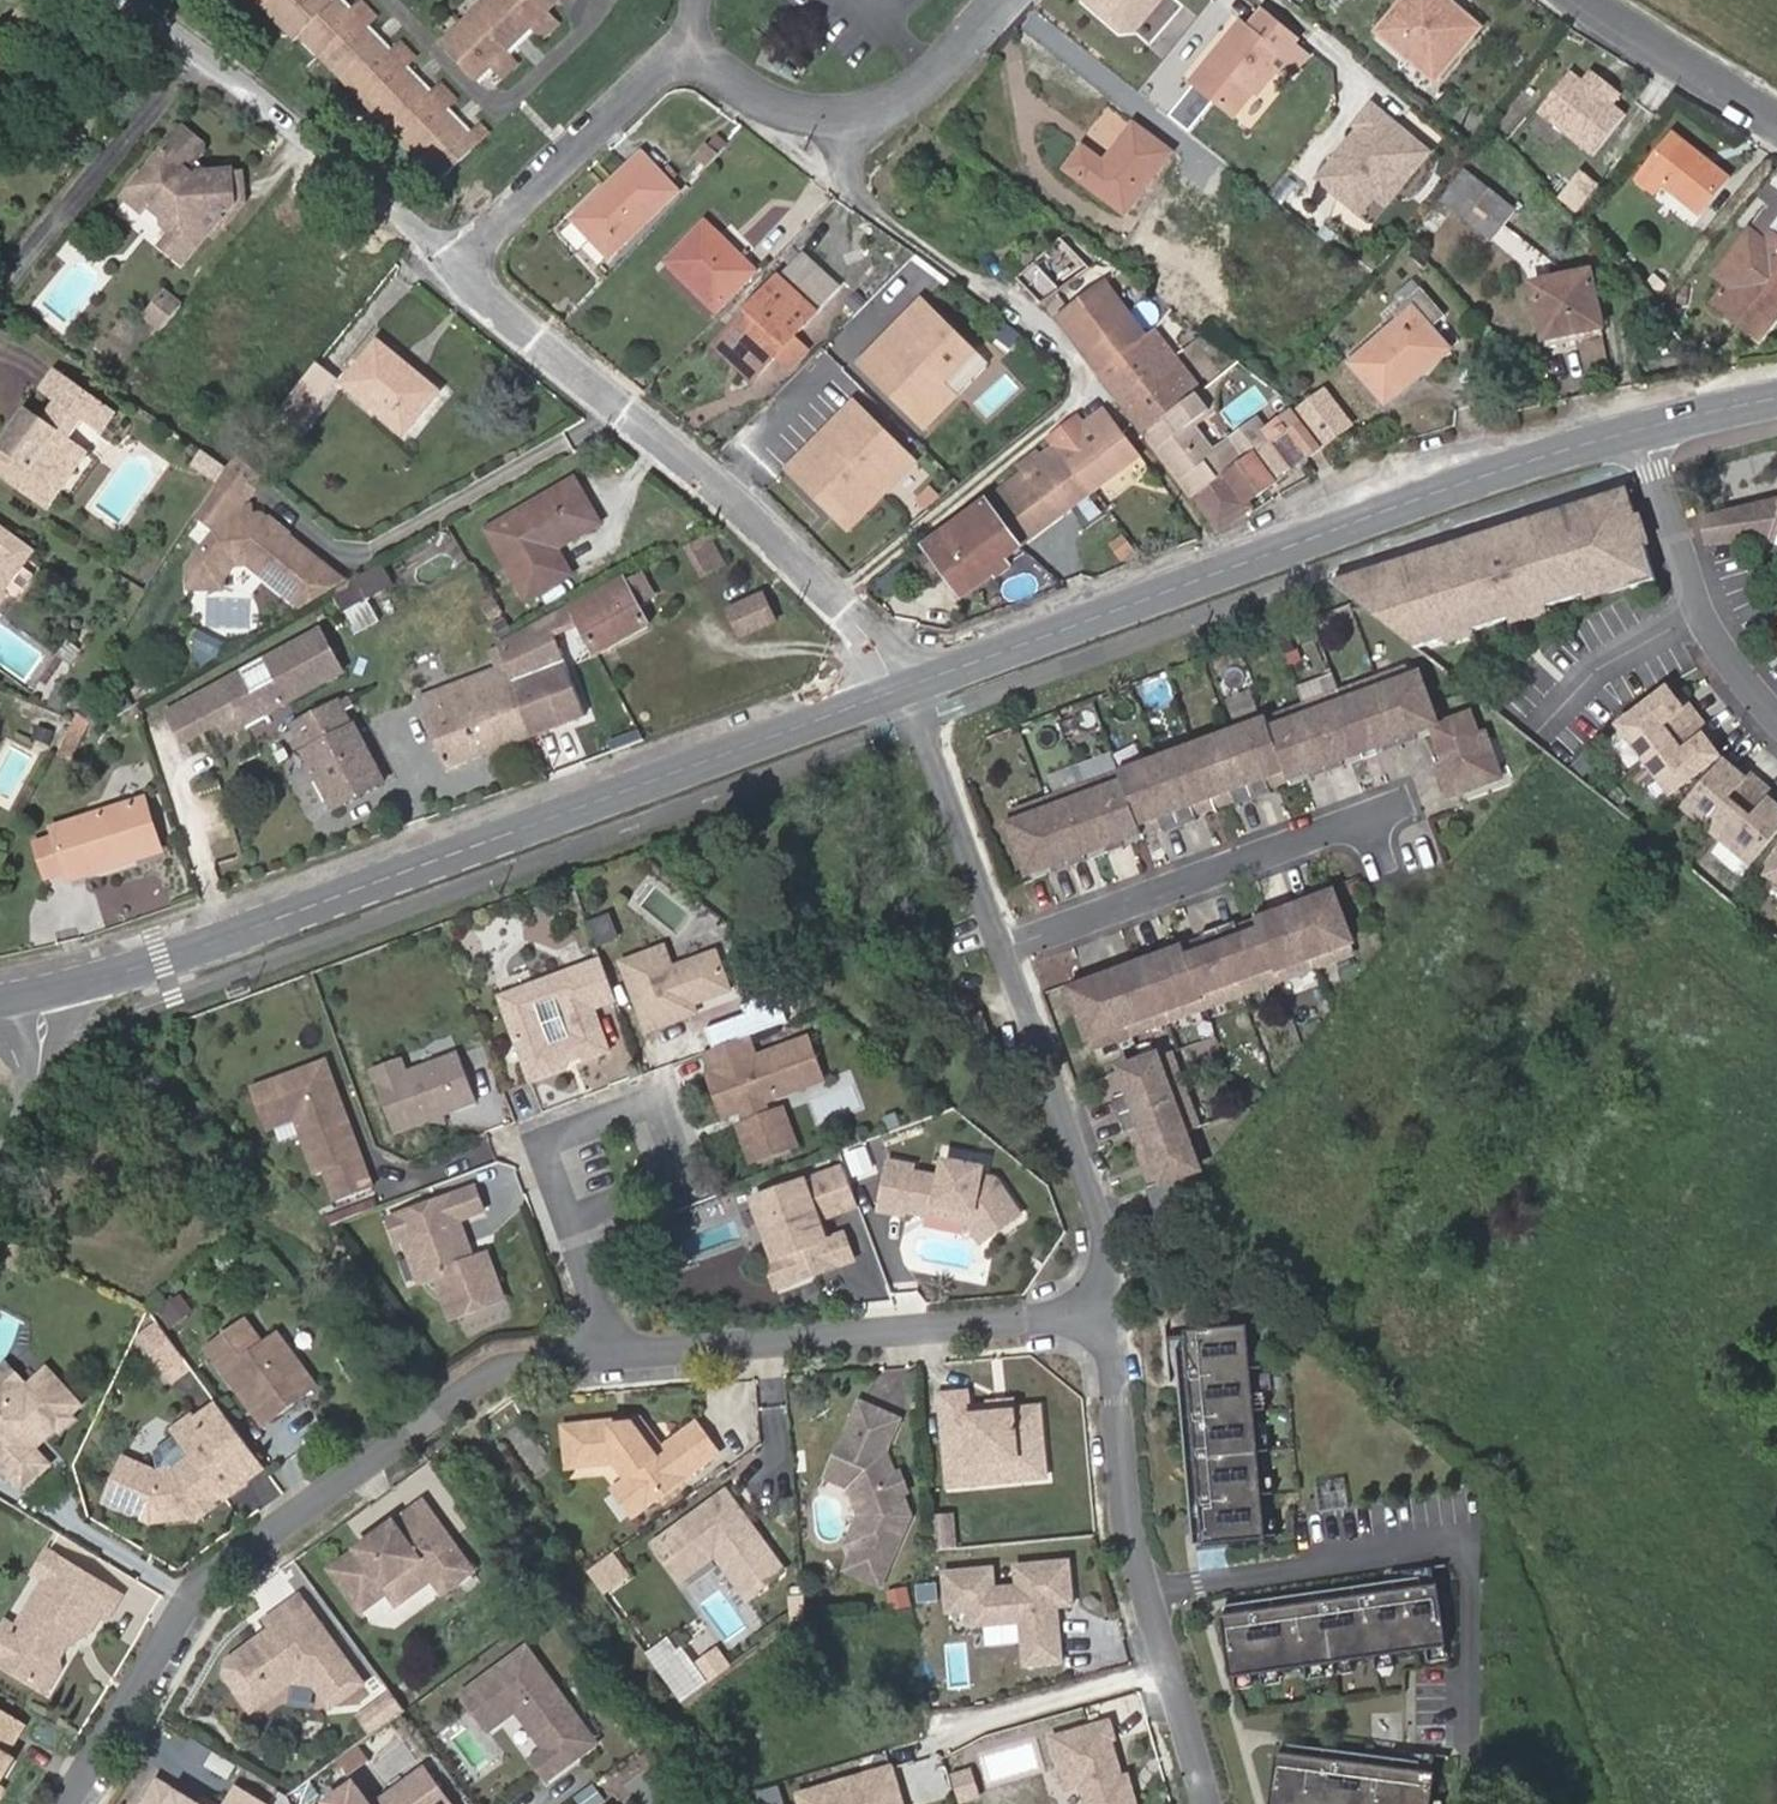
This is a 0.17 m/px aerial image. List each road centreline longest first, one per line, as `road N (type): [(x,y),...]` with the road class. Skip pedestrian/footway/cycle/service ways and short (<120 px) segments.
road 1 (tertiary): [(902,688),(160,961),(38,997)]
road 2 (tertiary): [(1647,434),(1344,526),(902,688)]
road 3 (residential): [(608,1356),(509,1365),(200,1591),(66,1803)]
road 4 (residential): [(1003,0),(926,90),(854,119),(825,121),(761,101),(687,49),(450,265)]
road 5 (residential): [(902,688),(926,720),(1112,1233),(1120,1310)]
road 6 (residential): [(450,265),(684,458),(851,618),(902,688)]
road 7 (residential): [(1120,1310),(608,1356)]
road 8 (residential): [(1120,1310),(1145,1586),(1201,1803)]
road 9 (residential): [(107,0),(288,129),(450,265)]
road 10 (residential): [(576,1215),(690,1188),(654,1101),(556,1138)]
road 11 (residential): [(1776,116),(1601,0)]
road 12 (residential): [(0,1180),(43,1065),(38,997)]
road 13 (residential): [(1647,434),(1706,605)]
road 14 (residential): [(608,1356),(576,1215)]
road 15 (tertiary): [(1776,402),(1647,434)]
road 16 (residential): [(1706,605),(1600,675)]
road 17 (residential): [(1706,605),(1731,654),(1776,704)]

